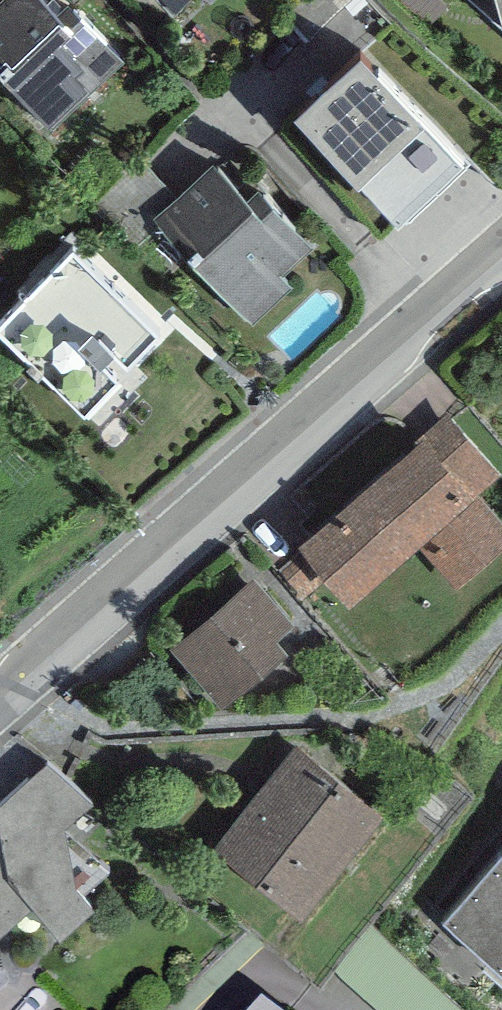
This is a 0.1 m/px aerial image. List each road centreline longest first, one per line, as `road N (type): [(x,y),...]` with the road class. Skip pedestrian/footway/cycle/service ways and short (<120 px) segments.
road 1 (residential): [(0,699),(501,256)]

